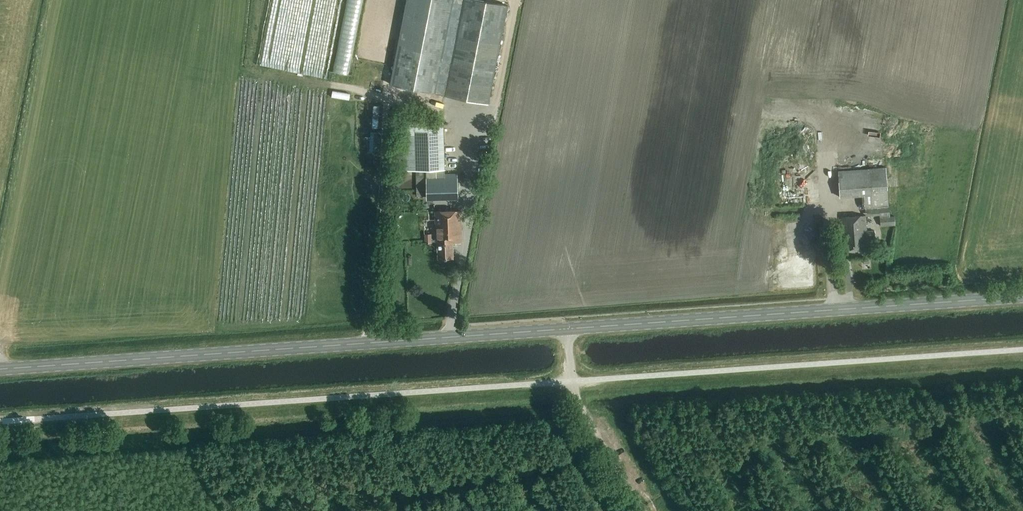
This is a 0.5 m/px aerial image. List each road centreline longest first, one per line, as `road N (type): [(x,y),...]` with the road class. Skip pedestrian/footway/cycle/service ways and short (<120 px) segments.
road 1 (primary): [(0,369),(566,329)]
road 2 (primary): [(566,329),(1022,297)]
road 3 (track): [(574,381),(634,492)]

